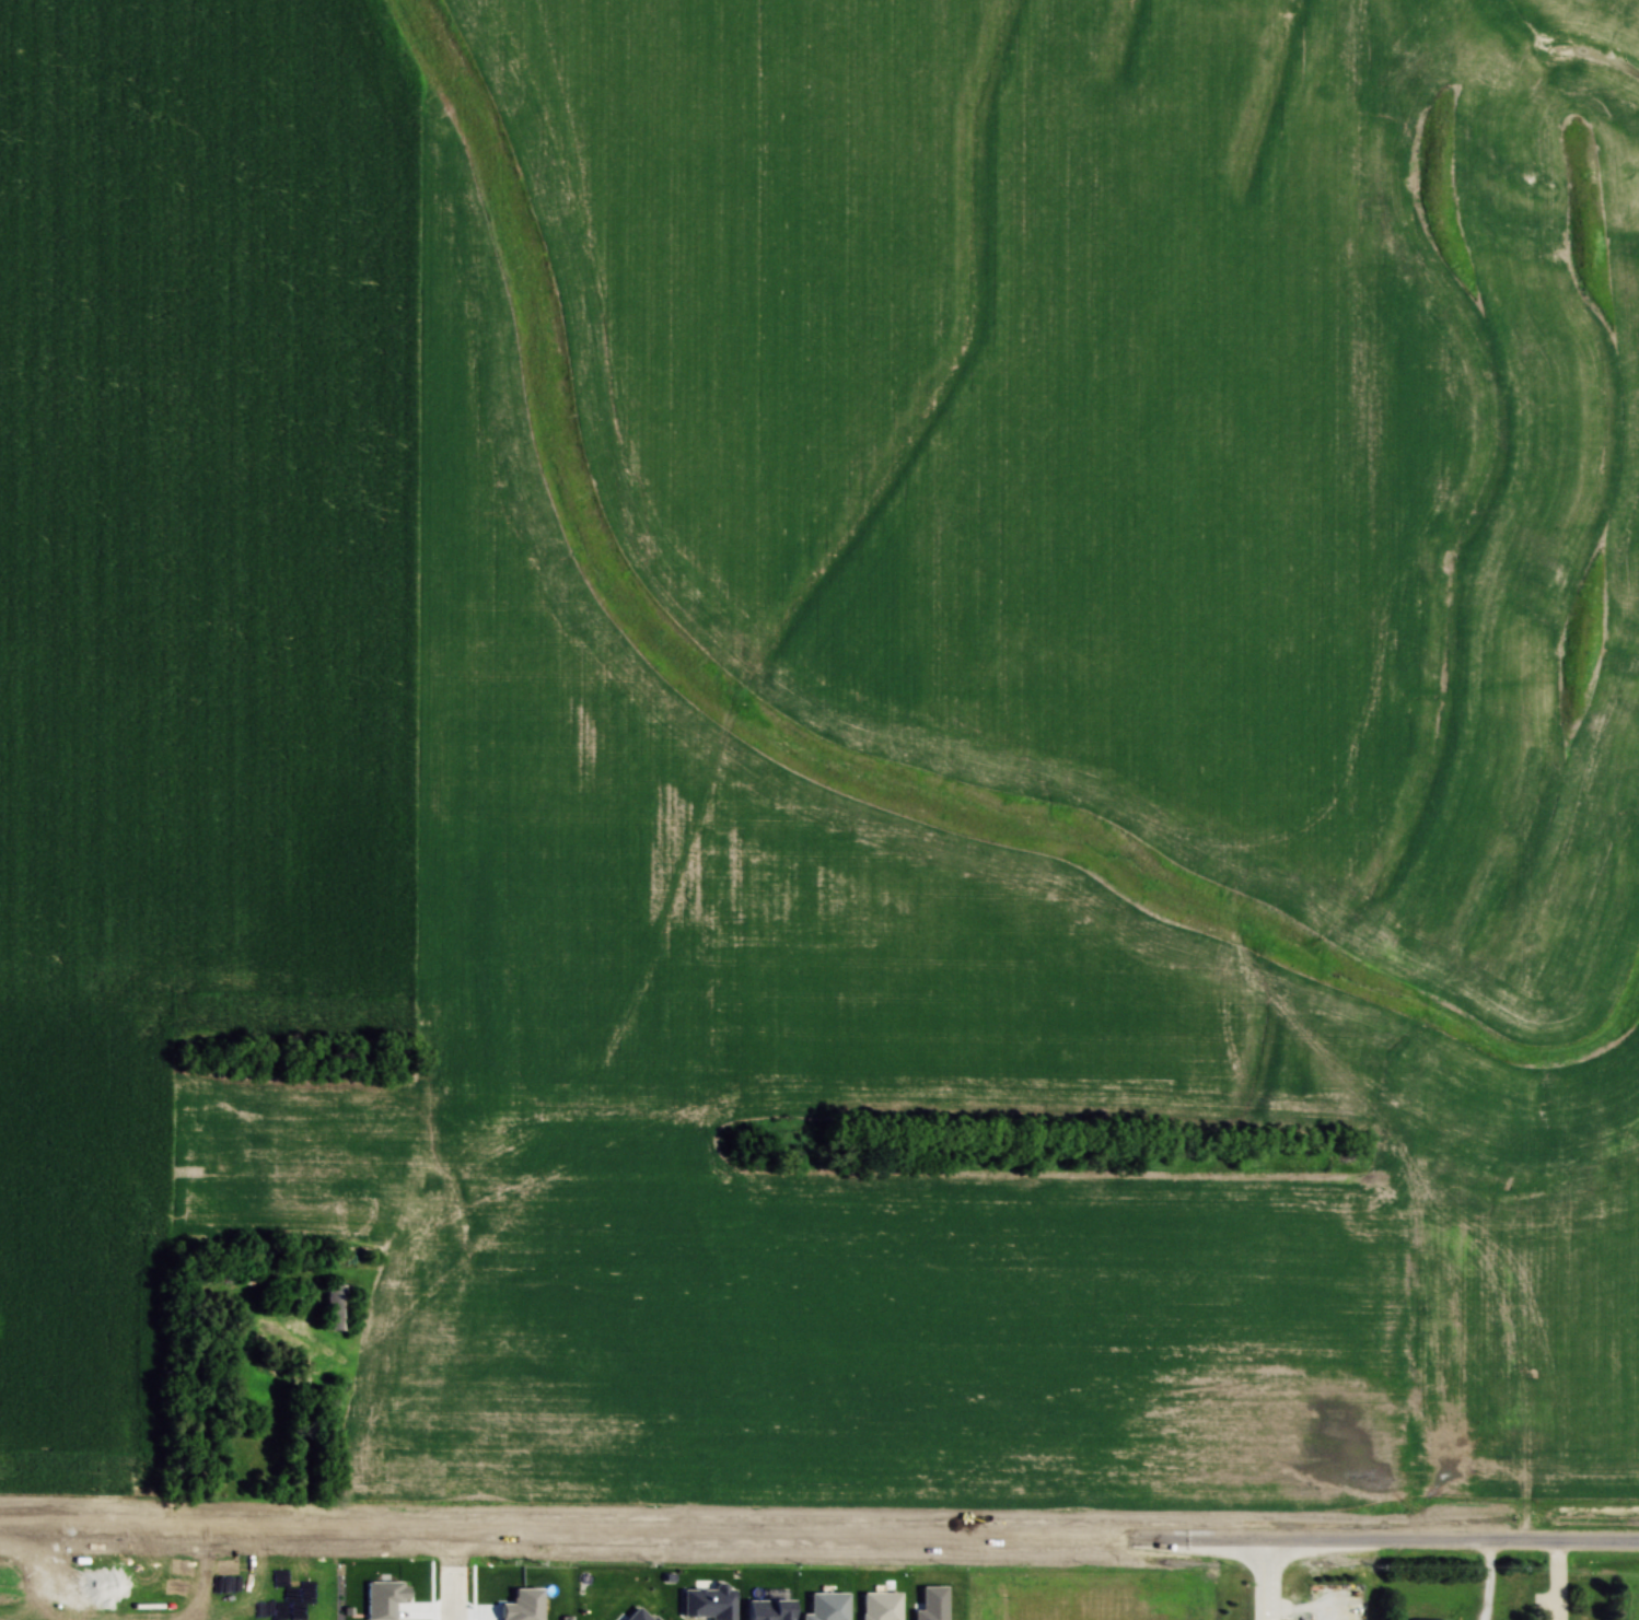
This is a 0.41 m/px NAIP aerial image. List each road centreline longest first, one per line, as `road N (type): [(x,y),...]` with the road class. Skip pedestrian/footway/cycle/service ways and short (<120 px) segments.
road 1 (secondary): [(0,1525),(1638,1542)]

